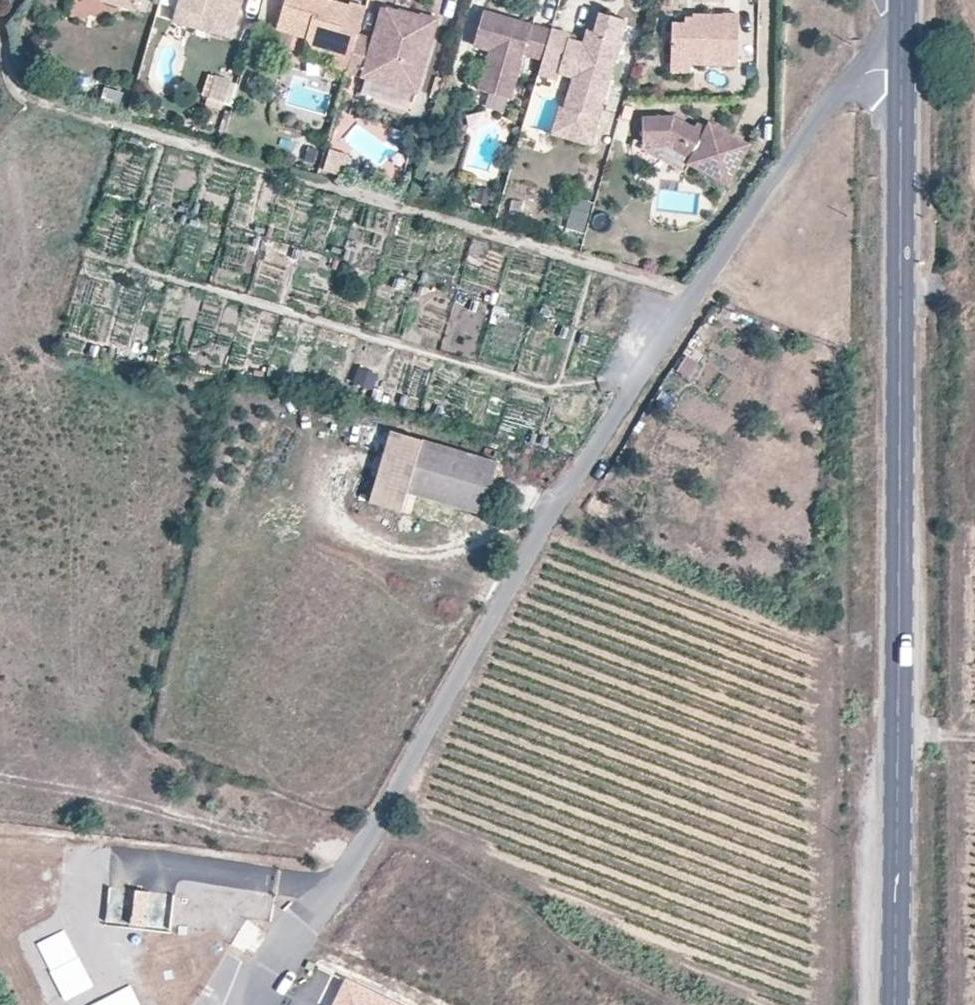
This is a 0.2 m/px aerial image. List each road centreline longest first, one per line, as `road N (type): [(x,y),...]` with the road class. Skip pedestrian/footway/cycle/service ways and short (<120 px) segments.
road 1 (residential): [(901,62),(882,64),(837,94),(691,293),(265,1004)]
road 2 (tertiary): [(895,1004),(901,62)]
road 3 (track): [(357,852),(0,778)]

